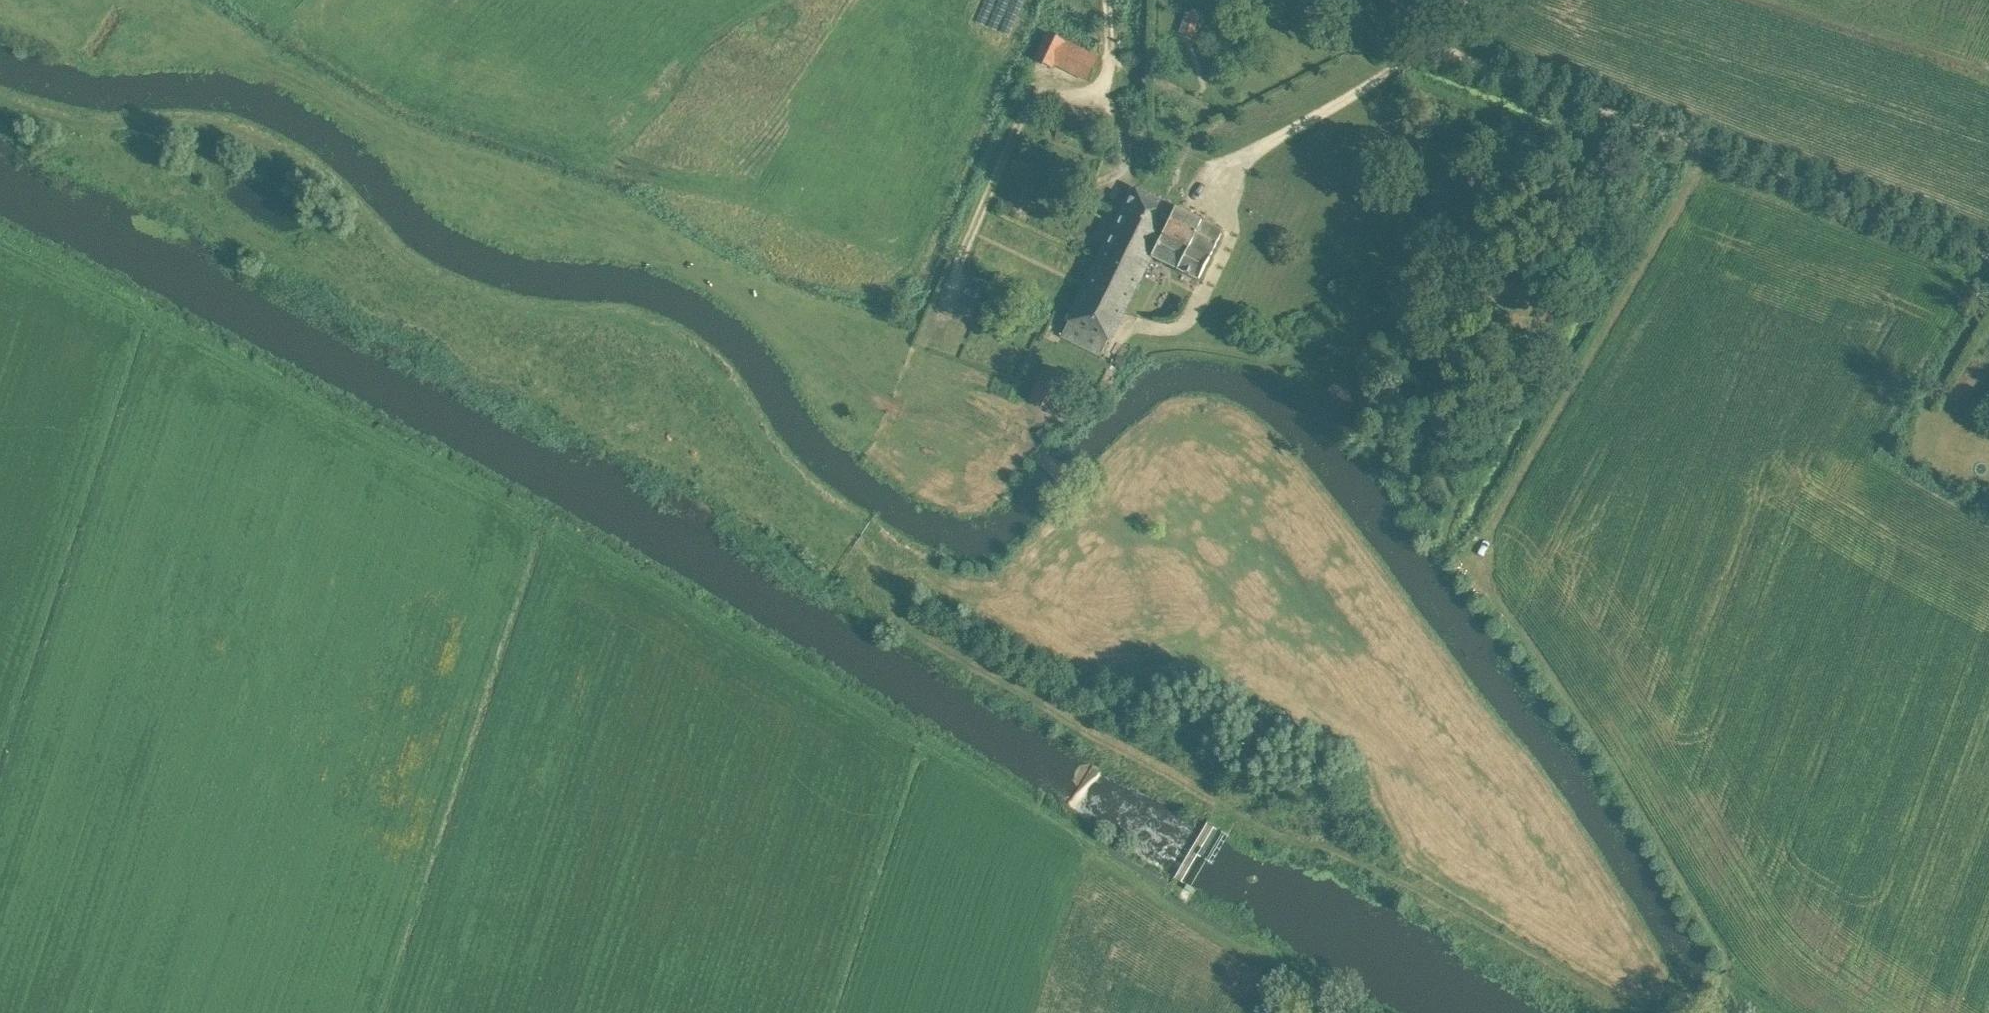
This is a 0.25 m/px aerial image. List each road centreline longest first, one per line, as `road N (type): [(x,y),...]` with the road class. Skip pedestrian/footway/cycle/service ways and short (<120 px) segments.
road 1 (track): [(1988,259),(1426,43)]

